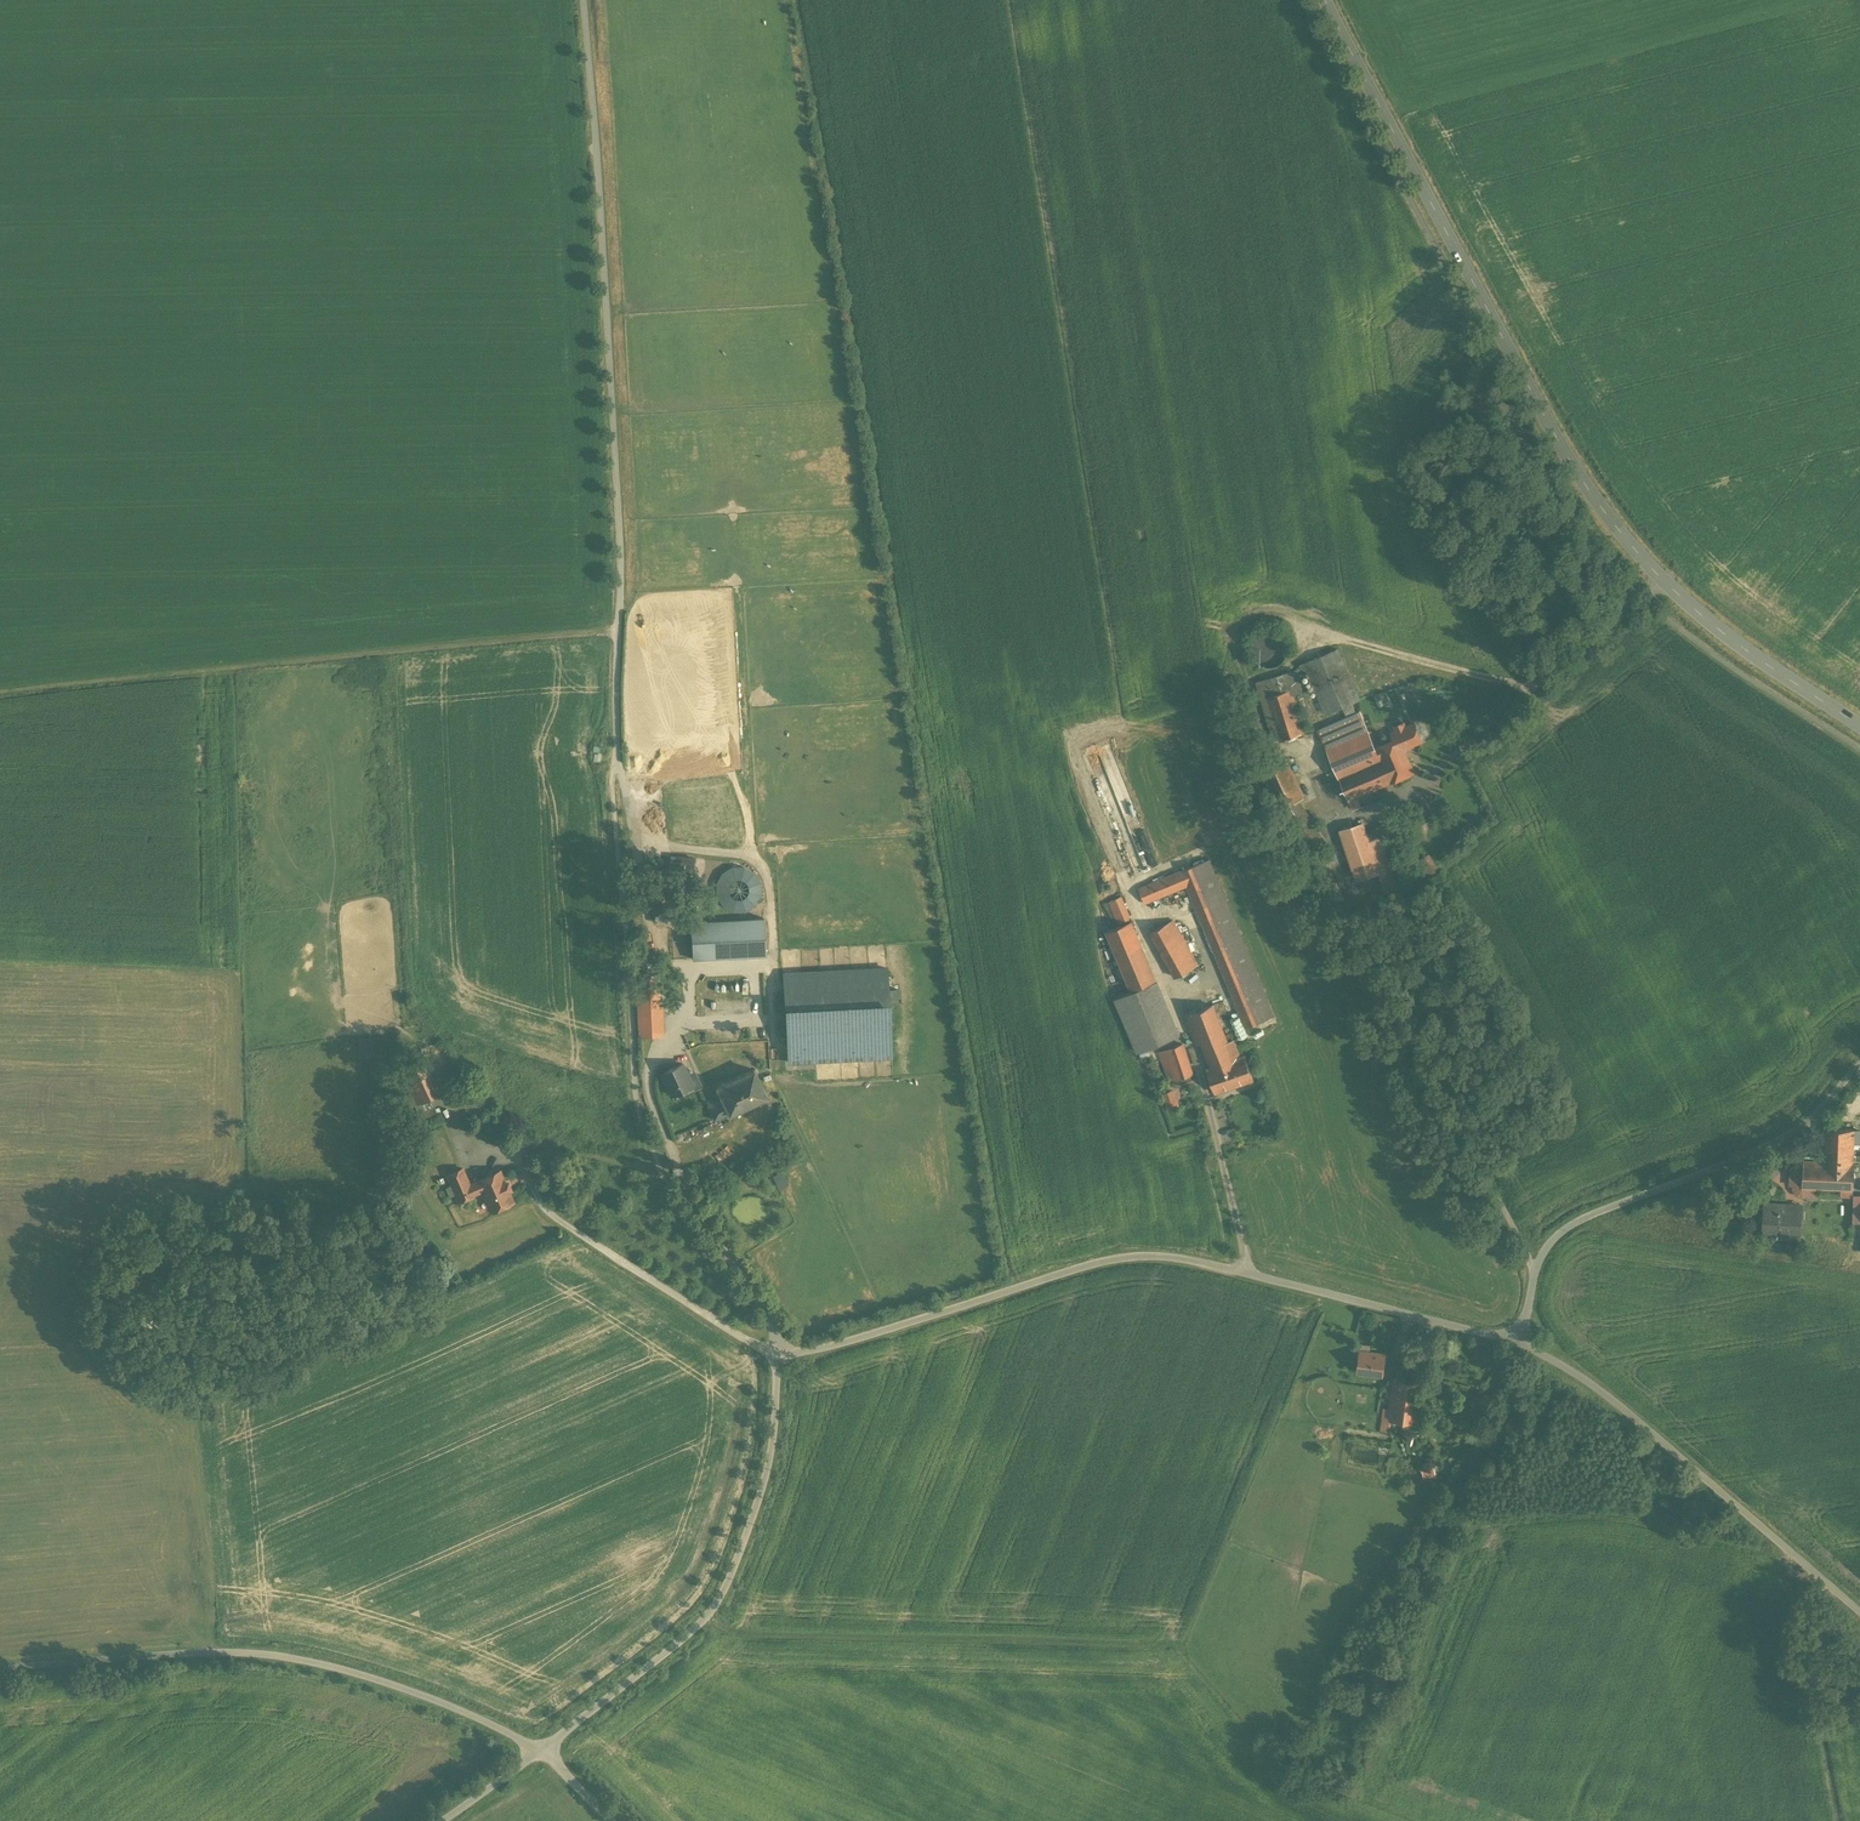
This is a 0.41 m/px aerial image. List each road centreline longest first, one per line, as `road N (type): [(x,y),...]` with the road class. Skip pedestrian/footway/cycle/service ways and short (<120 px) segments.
road 1 (tertiary): [(1859,725),(1700,614),(1611,522),(1575,470),(1327,0)]
road 2 (unclassified): [(1518,1344),(1145,1256),(1091,1264),(845,1341),(778,1352)]
road 3 (unclassified): [(612,743),(620,561),(581,0)]
road 4 (unclassified): [(542,1751),(402,1688),(277,1655),(168,1653),(0,1668)]
road 5 (unclassified): [(778,1352),(764,1476),(718,1598),(688,1633),(542,1751)]
road 6 (unclassified): [(1859,1060),(1816,1115),(1785,1137),(1558,1232),(1534,1267),(1518,1344)]
road 7 (unclassified): [(1859,1612),(1619,1404),(1518,1344)]
road 8 (unclassified): [(778,1352),(756,1296),(652,1153),(638,1111),(630,963)]
road 9 (track): [(630,963),(612,743)]
road 10 (unclassified): [(542,1751),(442,1820)]

